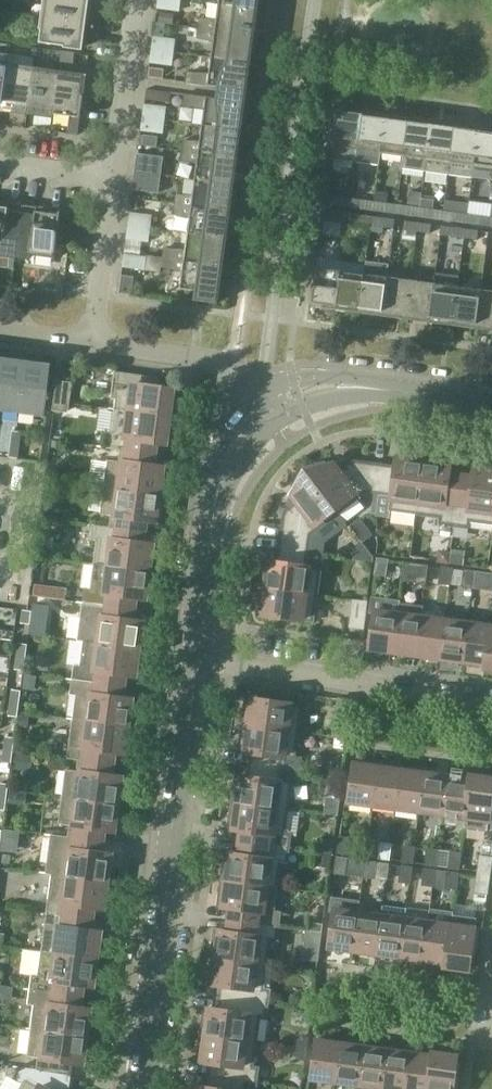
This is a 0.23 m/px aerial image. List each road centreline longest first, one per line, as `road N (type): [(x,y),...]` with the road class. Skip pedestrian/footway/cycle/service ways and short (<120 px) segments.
road 1 (tertiary): [(140,1088),(196,663)]
road 2 (residential): [(491,704),(196,663)]
road 3 (tertiary): [(196,663),(226,463),(272,409)]
road 4 (tertiary): [(491,404),(354,387),(303,394),(272,409)]
road 5 (residential): [(112,183),(139,0)]
road 6 (residential): [(96,342),(232,364),(262,390)]
road 7 (residential): [(96,342),(112,183)]

